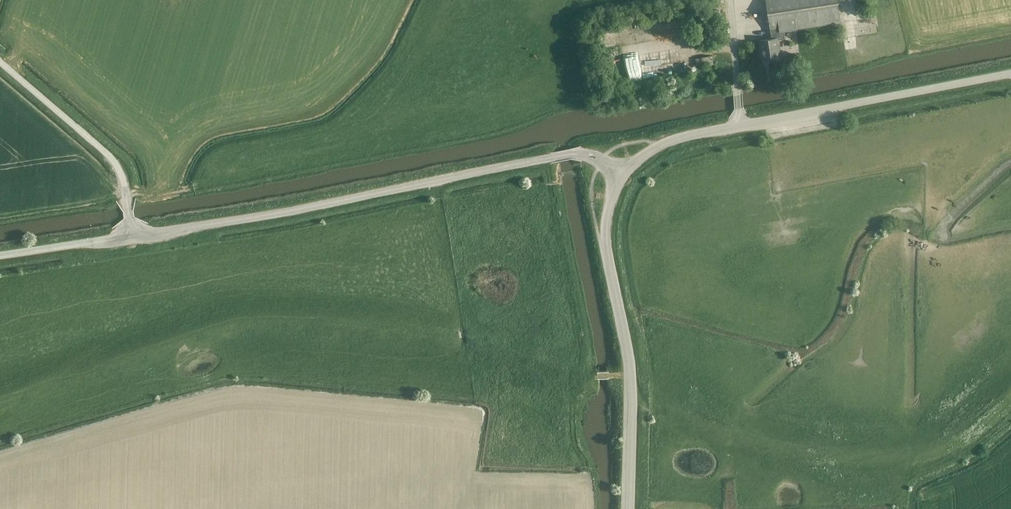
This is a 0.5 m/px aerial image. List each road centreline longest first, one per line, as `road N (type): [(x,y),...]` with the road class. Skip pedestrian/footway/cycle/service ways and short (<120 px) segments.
road 1 (unclassified): [(133,239),(575,151)]
road 2 (unclassified): [(622,174),(678,138),(1010,72)]
road 3 (unclassified): [(629,508),(630,363),(606,245),(622,174)]
road 4 (unclassified): [(133,239),(115,164),(0,61)]
road 5 (unclassified): [(0,257),(133,239)]

